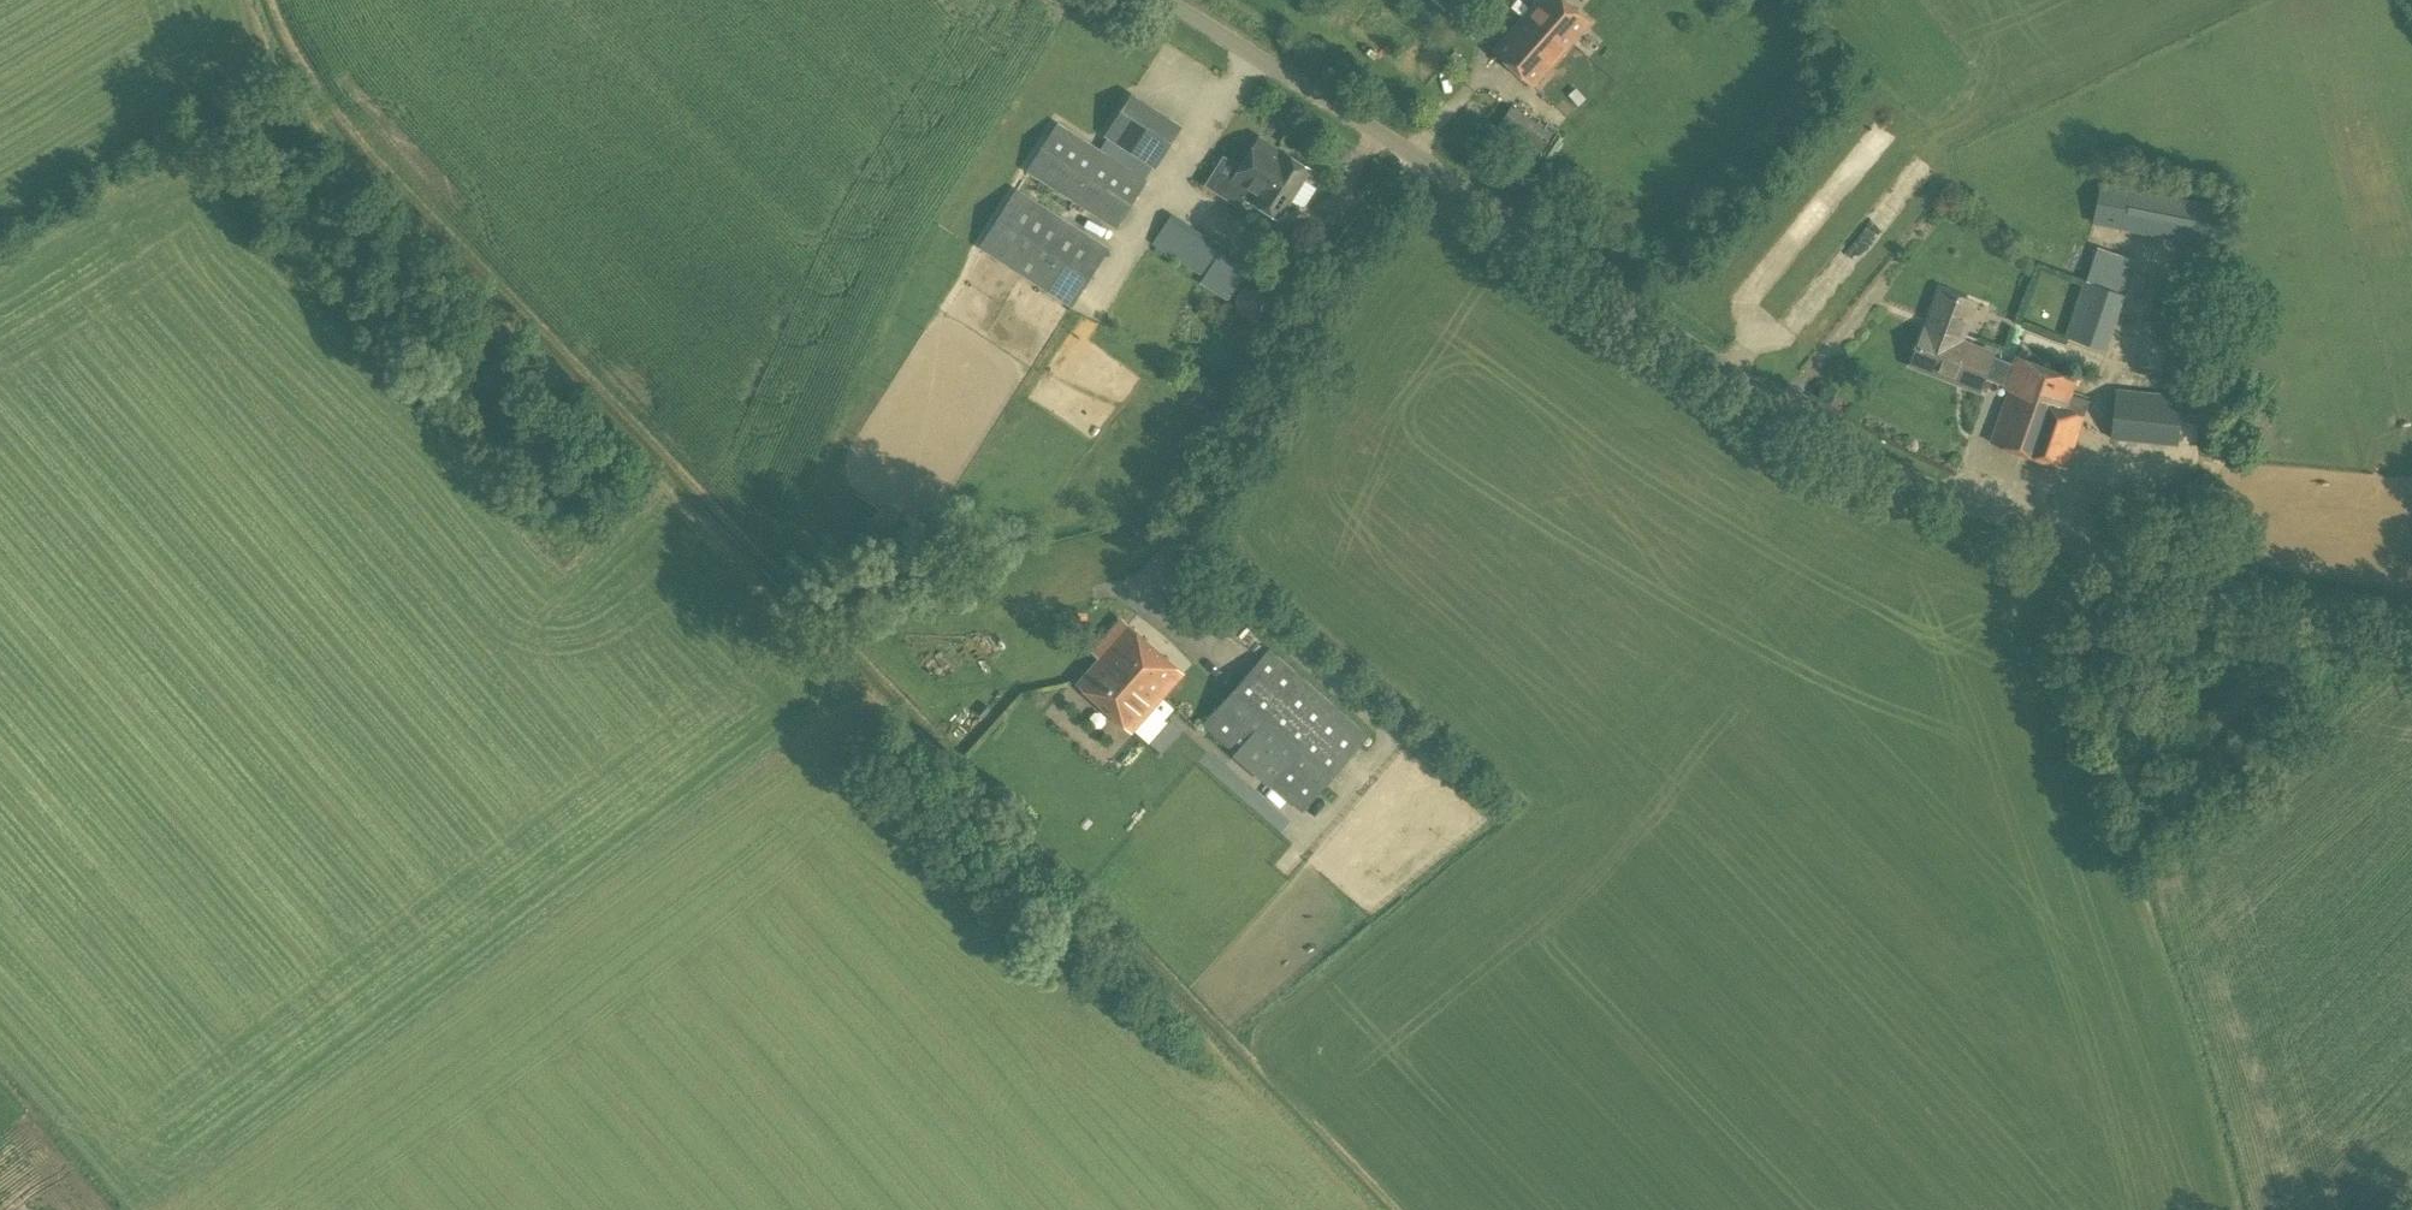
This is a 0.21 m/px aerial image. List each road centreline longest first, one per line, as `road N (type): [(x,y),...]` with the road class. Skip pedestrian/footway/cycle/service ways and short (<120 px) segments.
road 1 (unclassified): [(2411,625),(2131,558),(2028,544),(1778,408),(1418,162)]
road 2 (unclassified): [(1212,513),(1289,351),(1418,162)]
road 3 (unclassified): [(1418,162),(1155,0)]

